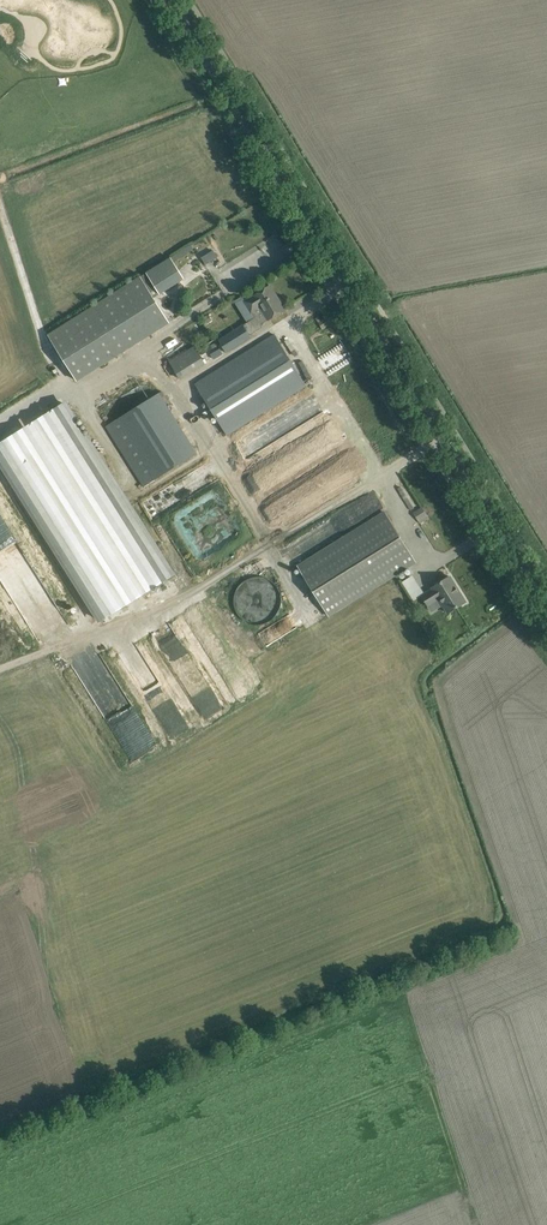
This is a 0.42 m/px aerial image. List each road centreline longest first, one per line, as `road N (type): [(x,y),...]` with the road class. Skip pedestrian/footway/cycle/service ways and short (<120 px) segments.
road 1 (tertiary): [(546,601),(172,0)]
road 2 (track): [(0,670),(194,595)]

